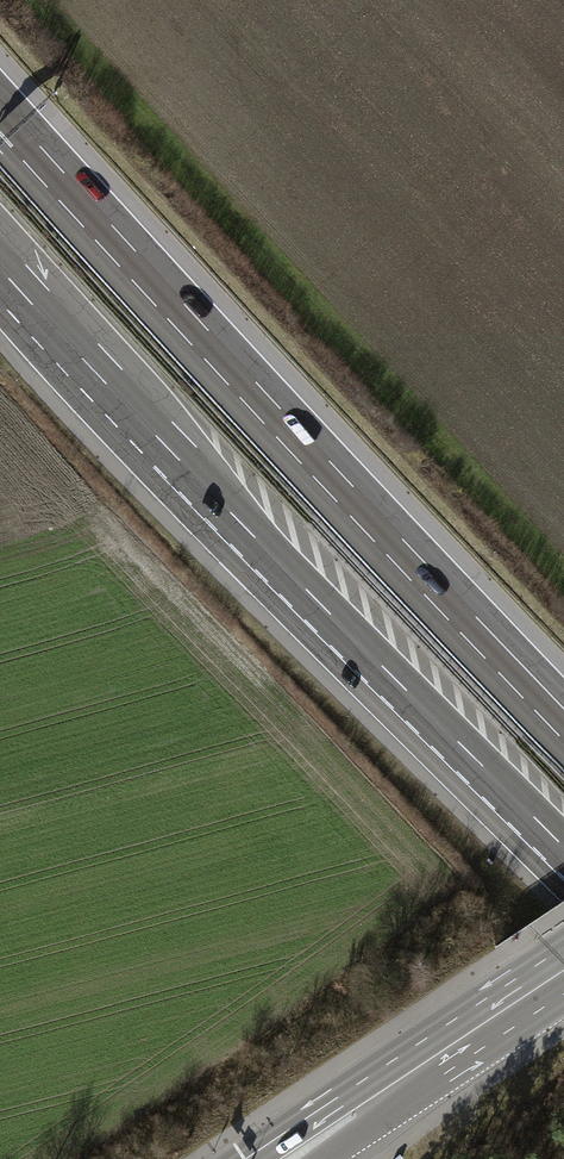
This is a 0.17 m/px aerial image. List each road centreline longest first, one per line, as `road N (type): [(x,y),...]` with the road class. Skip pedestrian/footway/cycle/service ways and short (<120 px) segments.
road 1 (motorway): [(0,255),(338,633),(563,862)]
road 2 (motorway): [(563,724),(0,117)]
road 3 (secondary): [(563,931),(308,1107)]
road 4 (secondary): [(336,1150),(563,999)]

